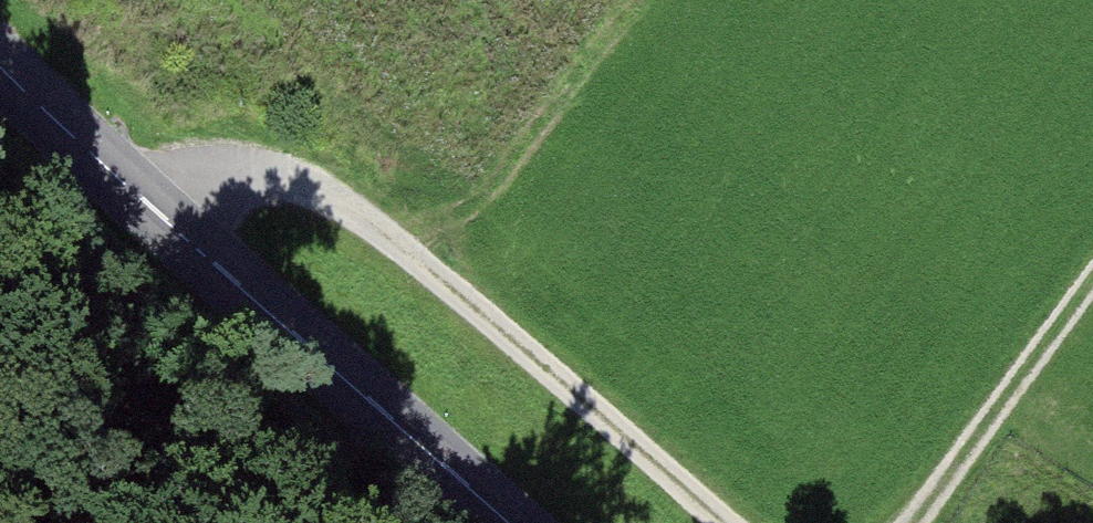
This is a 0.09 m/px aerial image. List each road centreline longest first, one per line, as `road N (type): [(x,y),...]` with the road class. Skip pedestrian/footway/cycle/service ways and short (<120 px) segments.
road 1 (track): [(160,216),(188,189),(234,176),(289,182),(364,218),(733,522)]
road 2 (tertiary): [(0,66),(508,522)]
road 3 (track): [(915,522),(1092,285)]

